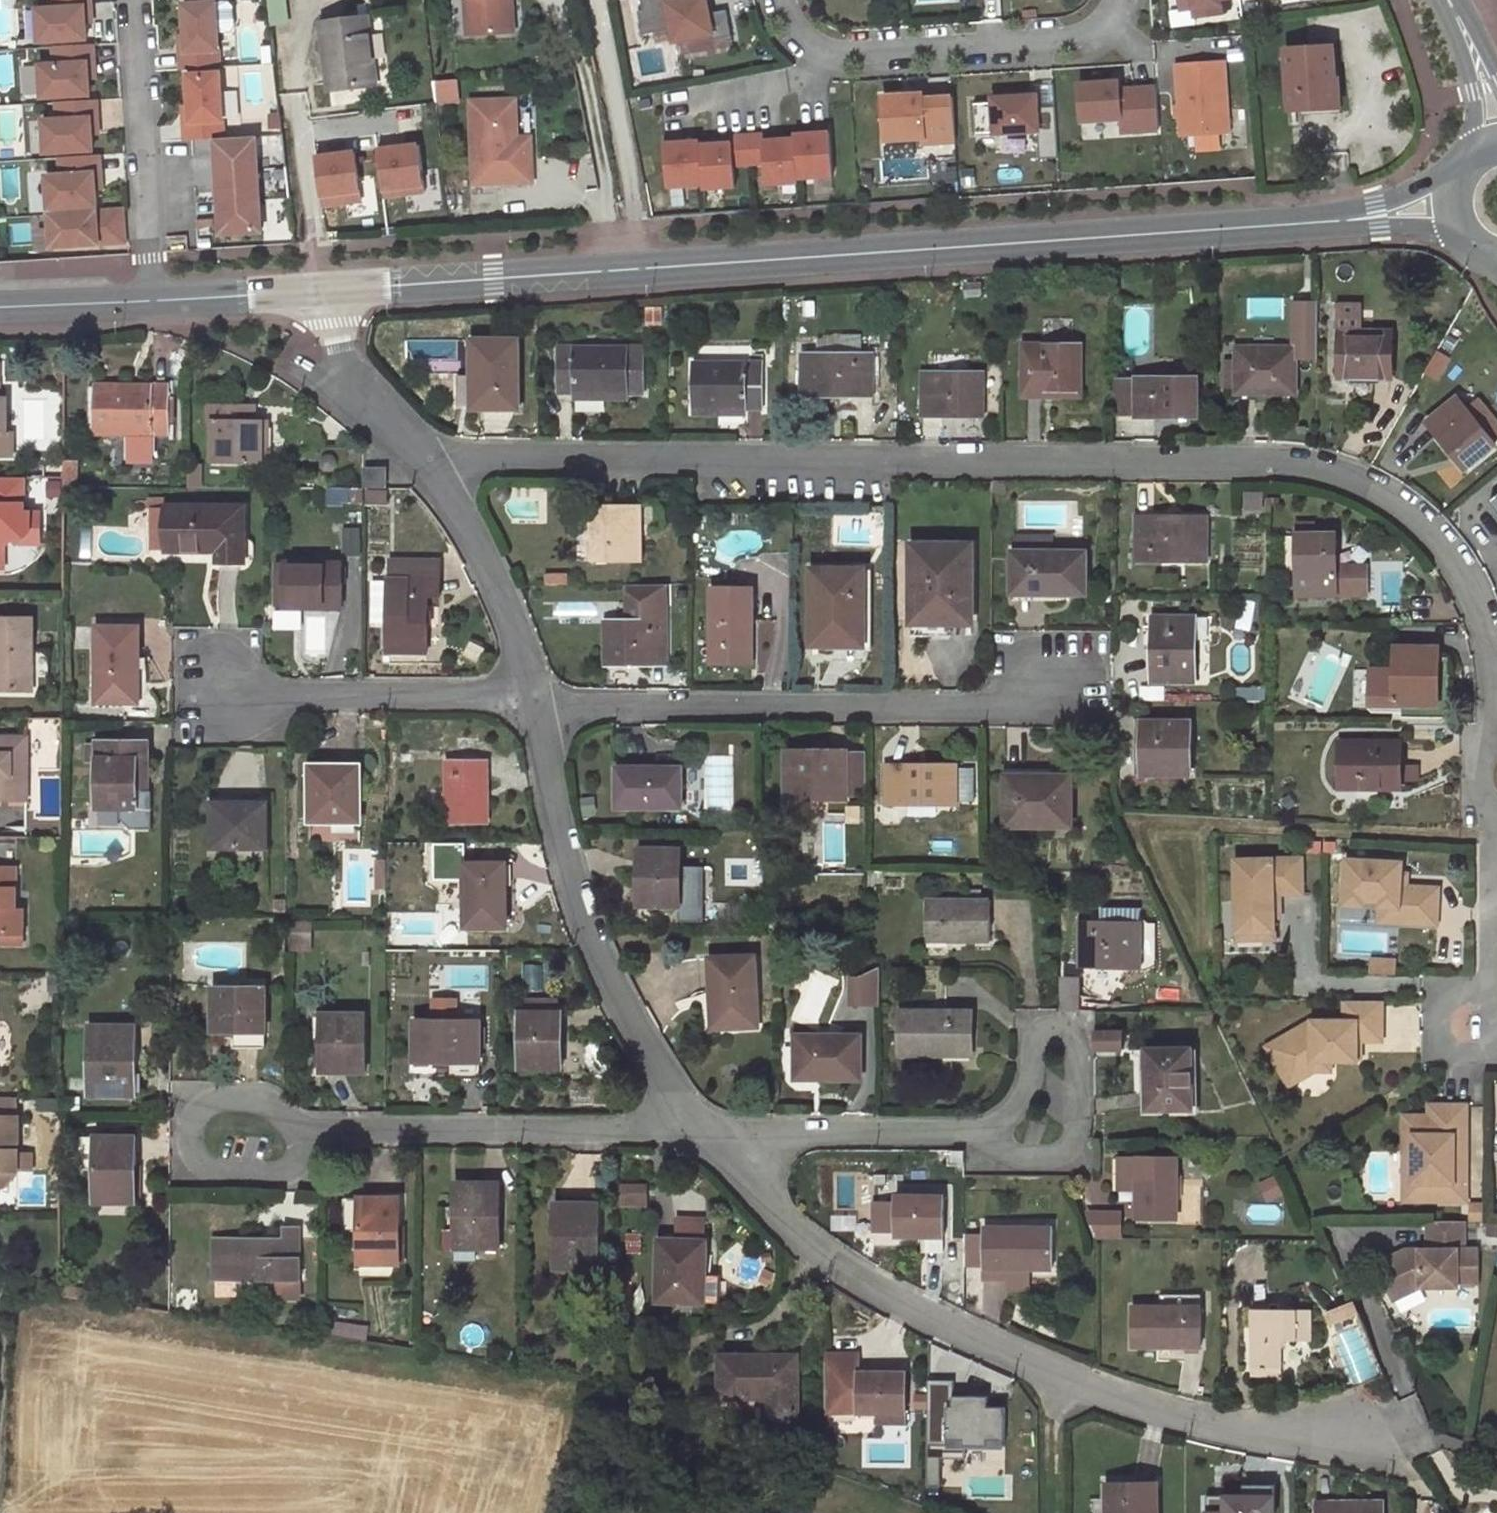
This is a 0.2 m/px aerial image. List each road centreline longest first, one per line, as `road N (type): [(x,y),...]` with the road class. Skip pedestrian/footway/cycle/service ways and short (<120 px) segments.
road 1 (residential): [(1496,675),(1467,581),(1424,523),(1332,473),(1281,465),(486,459),(431,479)]
road 2 (secondary): [(1333,223),(327,290)]
road 3 (residential): [(704,1132),(808,1243),(1074,1381),(1246,1431),(1365,1439)]
road 4 (residential): [(533,699),(983,708),(1069,668)]
road 5 (residential): [(533,699),(565,871),(622,1003),(704,1132)]
road 6 (residential): [(240,1133),(704,1132)]
road 7 (residential): [(787,0),(813,46),(860,54),(1084,41),(1123,1)]
road 8 (residential): [(978,1132),(1013,1157),(1076,1157),(1077,1042),(1064,1030),(1043,1030),(1029,1048),(1027,1094)]
road 9 (residential): [(217,692),(533,699)]
road 10 (residential): [(131,0),(151,301)]
road 11 (residential): [(704,1132),(978,1132)]
road 12 (residential): [(431,479),(506,604),(533,699)]
road 13 (residential): [(1496,1047),(1488,1046),(1496,818)]
road 14 (residential): [(327,290),(340,351),(431,479)]
road 15 (secondary): [(327,290),(151,301)]
road 16 (secondary): [(151,301),(0,307)]
road 17 (unclassified): [(1458,17),(1477,151)]
road 18 (secondary): [(1454,181),(1333,223)]
road 19 (secondary): [(1333,223),(1455,227)]

